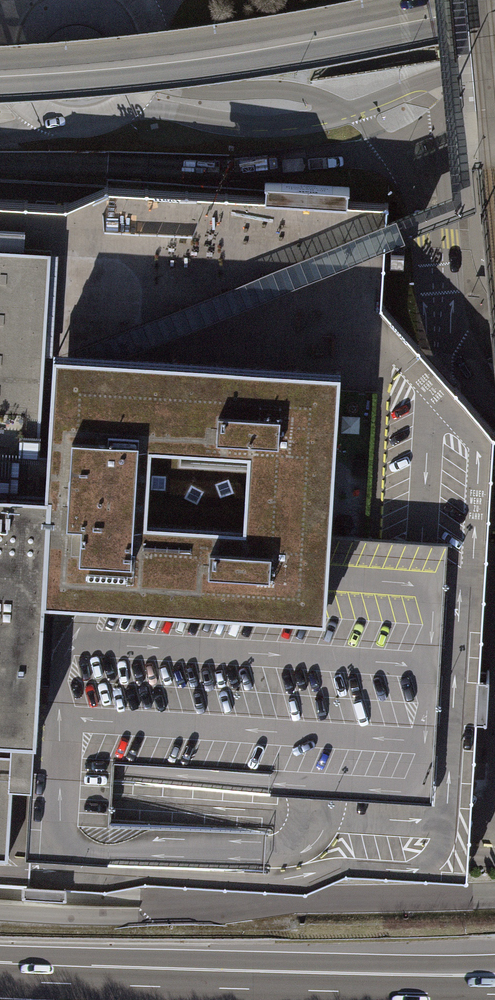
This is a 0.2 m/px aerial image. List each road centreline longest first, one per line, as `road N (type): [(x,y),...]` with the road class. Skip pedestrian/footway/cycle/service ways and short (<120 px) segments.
road 1 (primary): [(0,79),(177,64),(494,4)]
road 2 (motorway): [(494,963),(91,985)]
road 3 (motorway): [(494,993),(91,985)]
road 4 (secondary): [(137,106),(230,123),(288,124),(494,65)]
road 5 (residential): [(494,286),(483,241),(494,153)]

